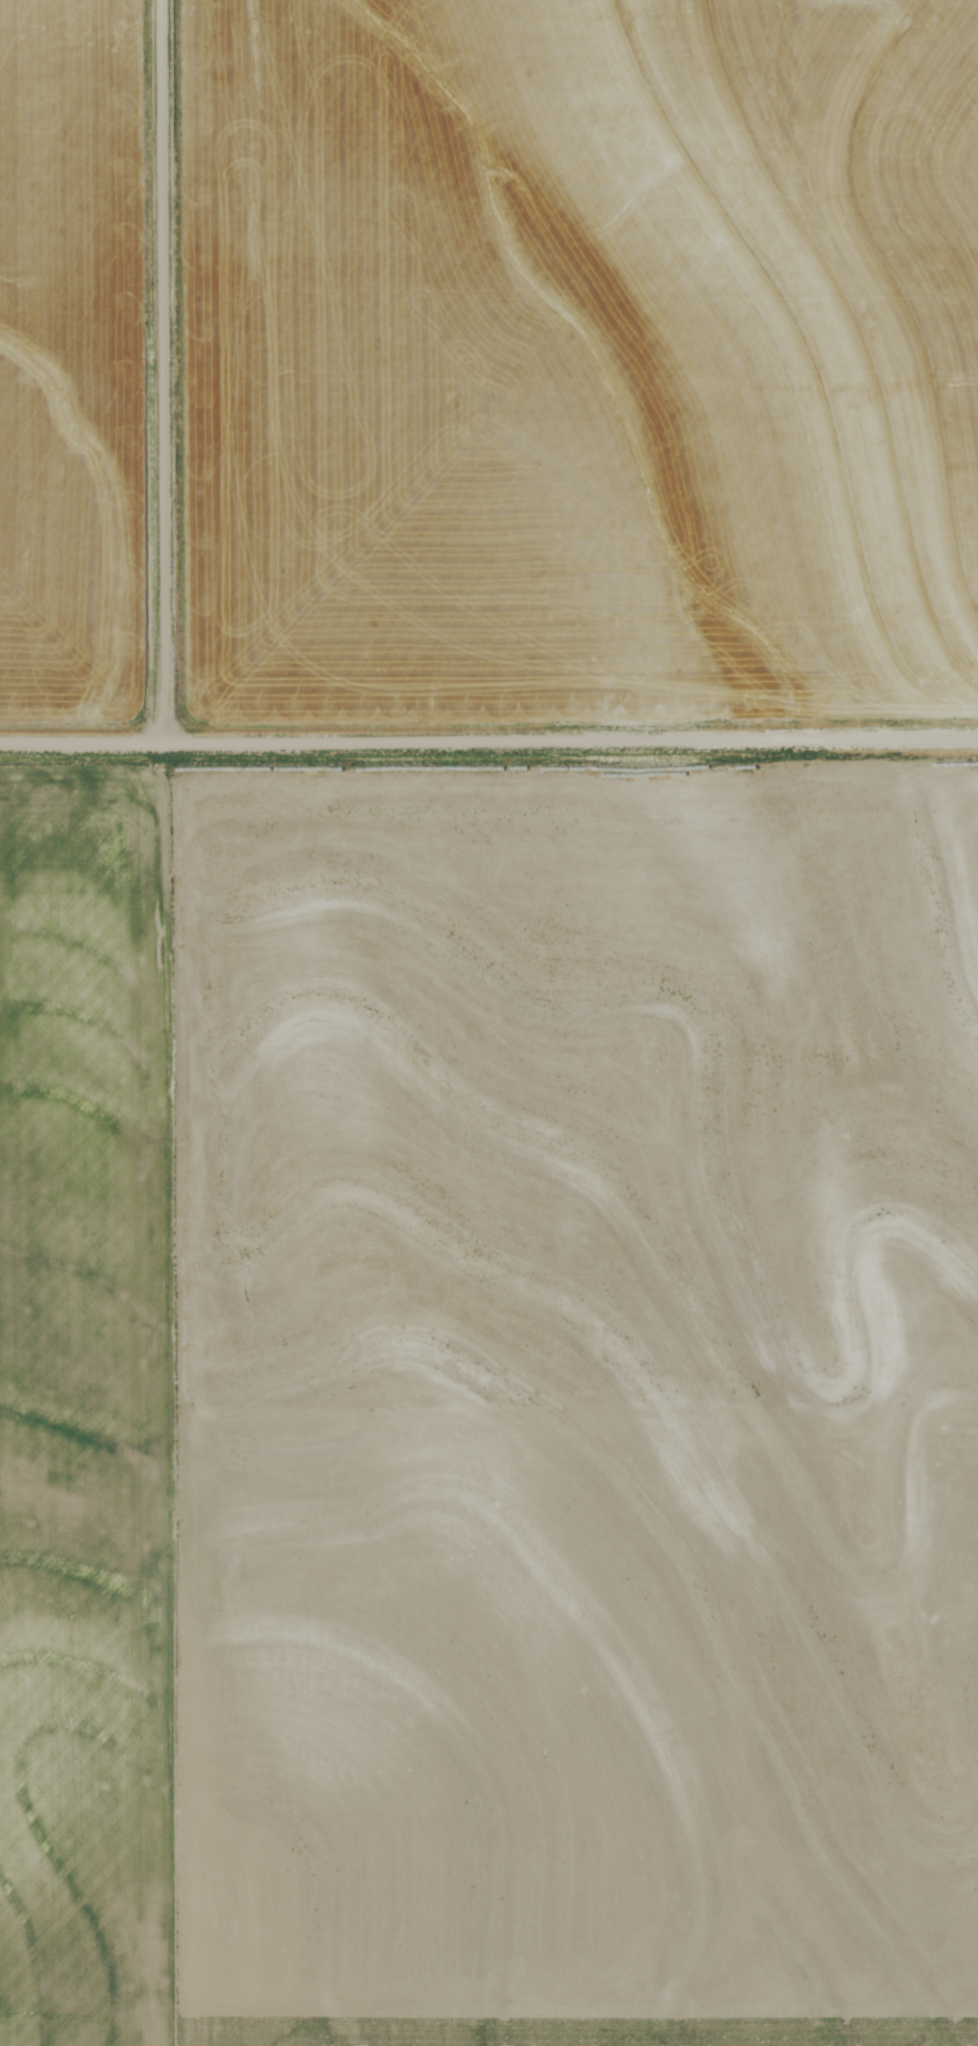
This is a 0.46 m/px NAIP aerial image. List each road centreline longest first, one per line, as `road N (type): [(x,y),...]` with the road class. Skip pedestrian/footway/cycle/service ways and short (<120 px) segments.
road 1 (residential): [(977,737),(0,744)]
road 2 (residential): [(164,0),(169,745)]

